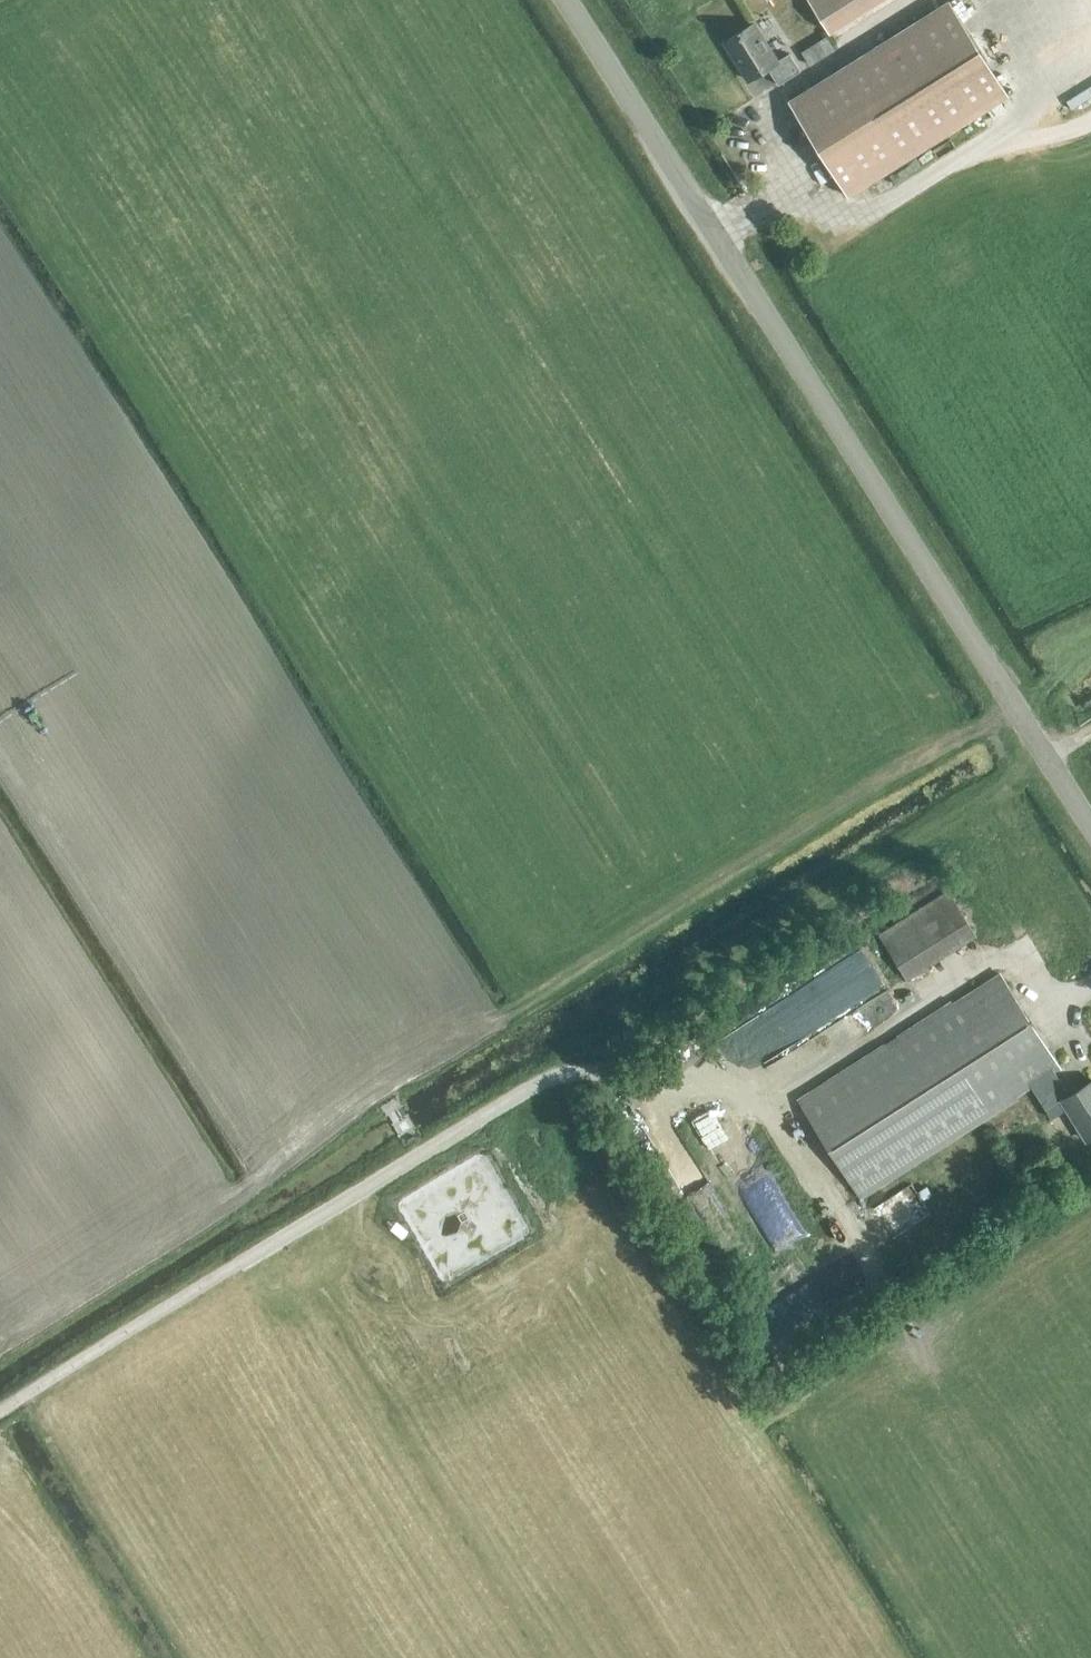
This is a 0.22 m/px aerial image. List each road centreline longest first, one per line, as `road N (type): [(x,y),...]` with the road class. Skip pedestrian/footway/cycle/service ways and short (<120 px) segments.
road 1 (unclassified): [(1090,828),(566,0)]

